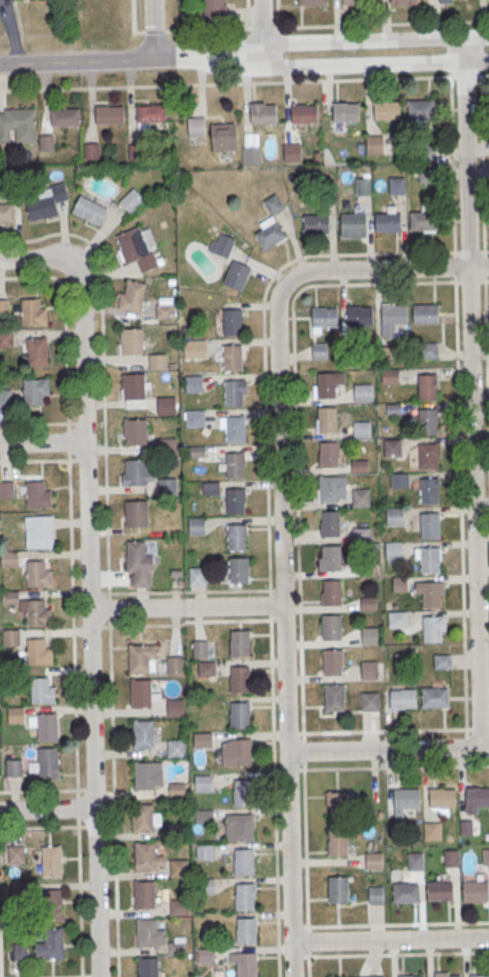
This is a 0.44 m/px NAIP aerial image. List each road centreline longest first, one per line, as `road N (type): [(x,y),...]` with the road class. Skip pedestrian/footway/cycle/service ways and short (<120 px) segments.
road 1 (residential): [(292,976),(277,299),(286,283),(309,272),(468,268)]
road 2 (residential): [(481,747),(465,39)]
road 3 (residential): [(101,976),(84,312),(73,270)]
road 4 (tertiary): [(156,58),(262,71),(488,63)]
road 5 (tertiary): [(488,39),(289,44),(156,58)]
road 6 (residential): [(488,747),(273,754)]
road 7 (residential): [(488,938),(291,943)]
road 8 (tertiary): [(156,58),(0,65)]

